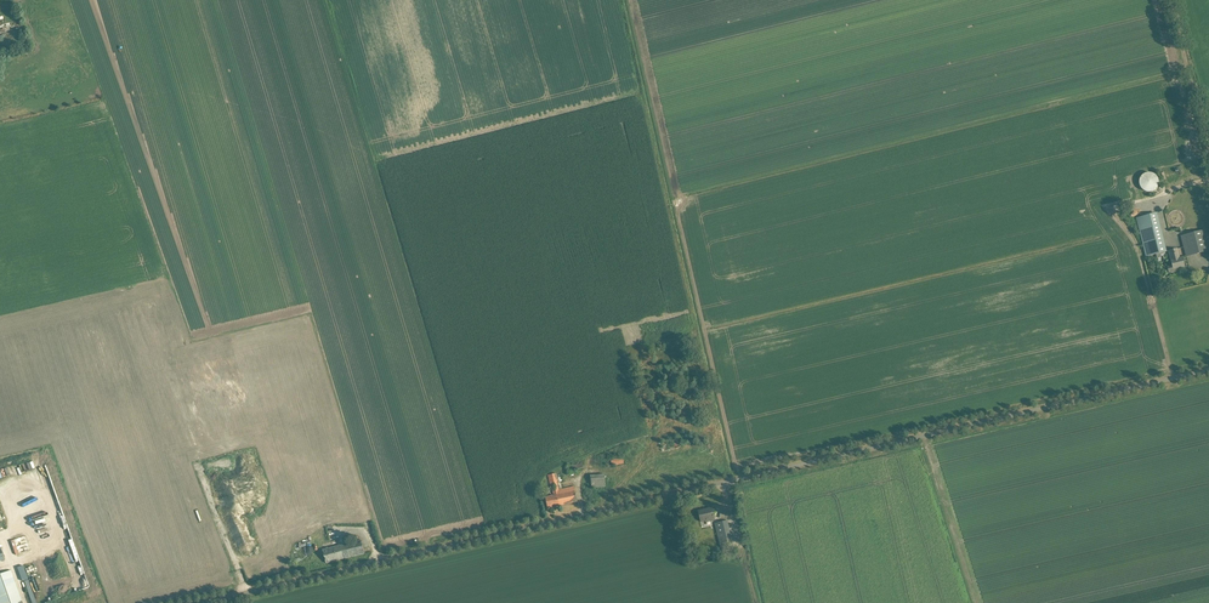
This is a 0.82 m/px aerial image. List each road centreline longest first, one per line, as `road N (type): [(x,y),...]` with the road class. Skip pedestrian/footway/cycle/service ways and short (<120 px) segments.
road 1 (unclassified): [(205,602),(1208,371)]
road 2 (track): [(1208,151),(1169,0)]

